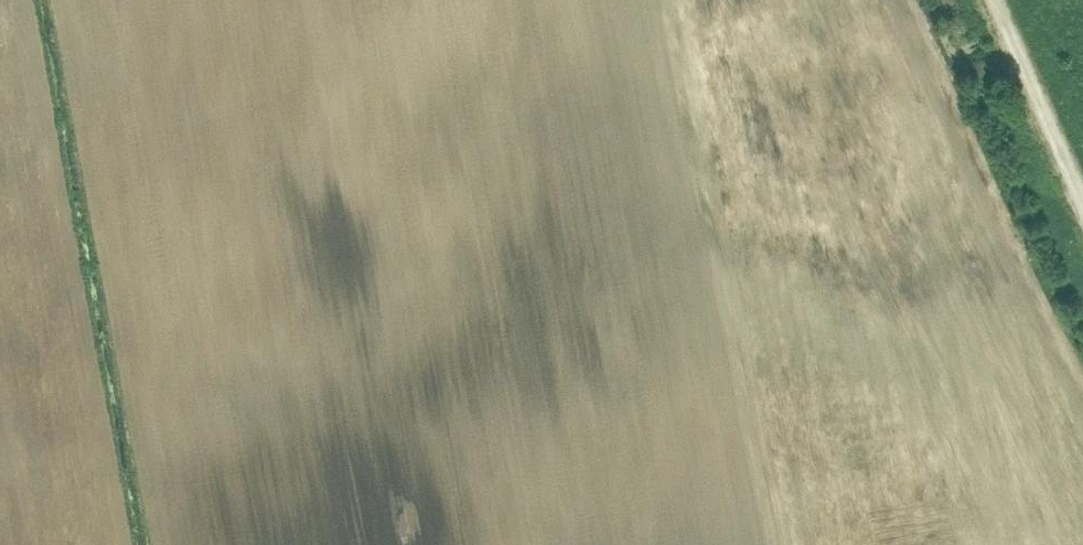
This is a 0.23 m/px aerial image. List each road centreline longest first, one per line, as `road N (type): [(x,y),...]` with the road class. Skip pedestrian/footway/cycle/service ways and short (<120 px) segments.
road 1 (track): [(1082,188),(998,0)]

